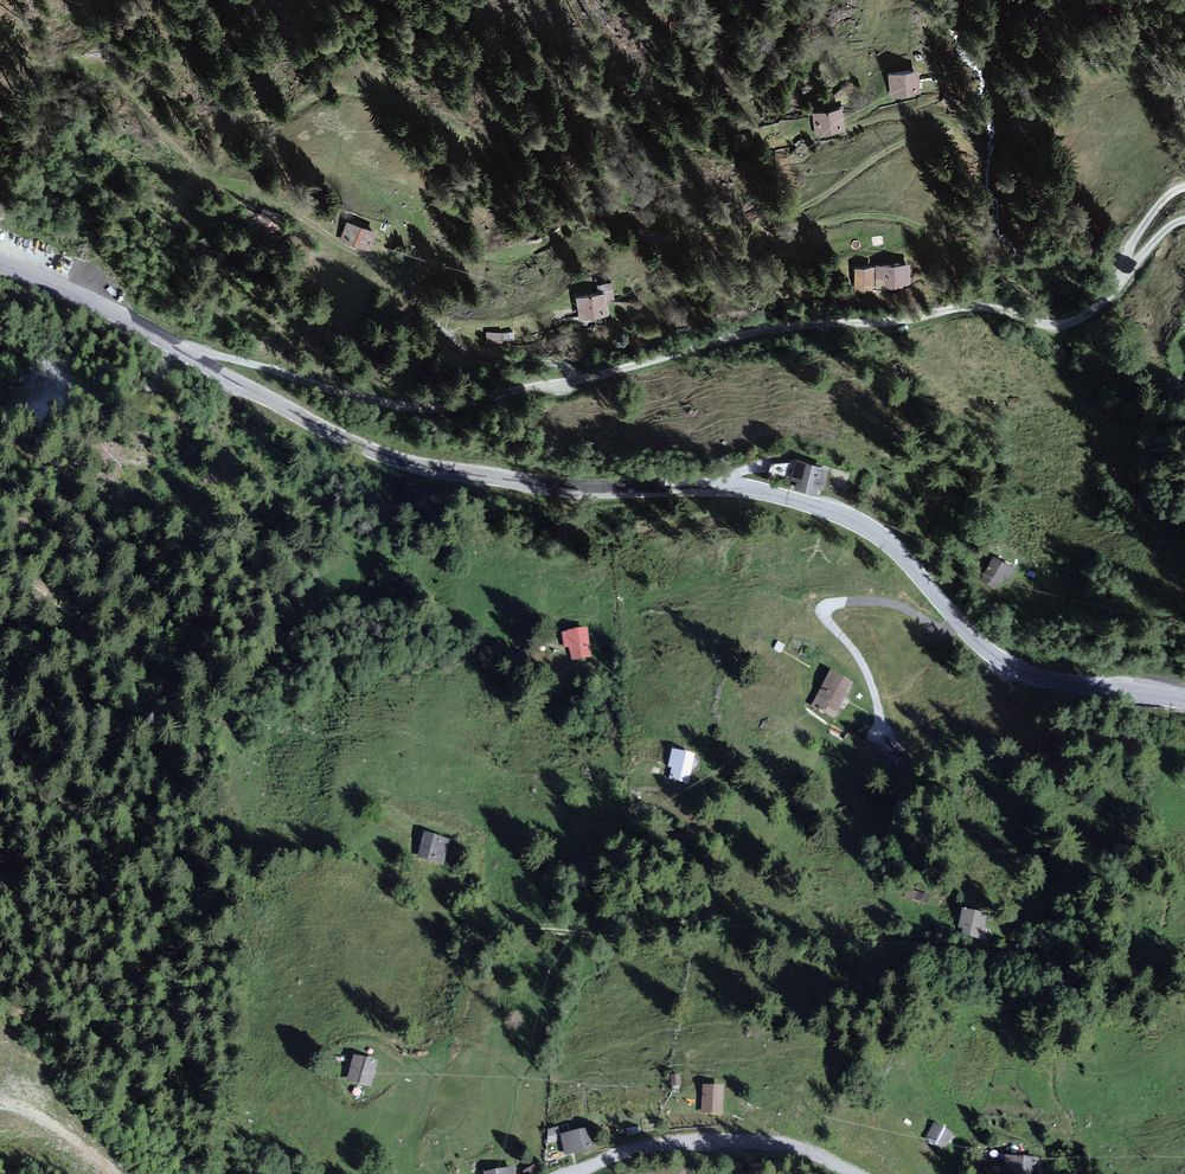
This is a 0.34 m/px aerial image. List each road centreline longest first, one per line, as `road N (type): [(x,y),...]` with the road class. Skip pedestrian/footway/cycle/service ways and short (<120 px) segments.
road 1 (unclassified): [(0,261),(398,462),(582,489),(738,488),(842,515),(890,545),(999,659),(1056,681),(1184,701)]
road 2 (track): [(727,135),(682,136),(606,111),(540,150),(514,152),(348,89),(275,117),(221,123),(191,116),(125,64),(113,67),(114,80),(195,165),(375,261),(454,342),(485,356),(569,368),(583,380)]
road 3 (track): [(189,358),(238,360),(332,391),(436,408),(567,384),(785,327),(970,306),(1062,326),(1098,305),(1154,240),(1184,219)]
road 4 (track): [(1184,956),(1149,965),(987,958),(726,928),(462,934),(429,916)]
road 5 (track): [(850,130),(890,117),(942,120),(951,130),(893,147),(769,221),(765,235),(857,216),(899,218),(931,233),(957,263),(1019,286),(1054,326)]
road 6 (track): [(962,626),(938,627),(899,609),(824,609),(867,669),(886,746)]
road 7 (unclassified): [(854,1173),(795,1147),(737,1139),(632,1149),(573,1173)]
road 8 (track): [(0,1108),(44,1119),(113,1173)]

